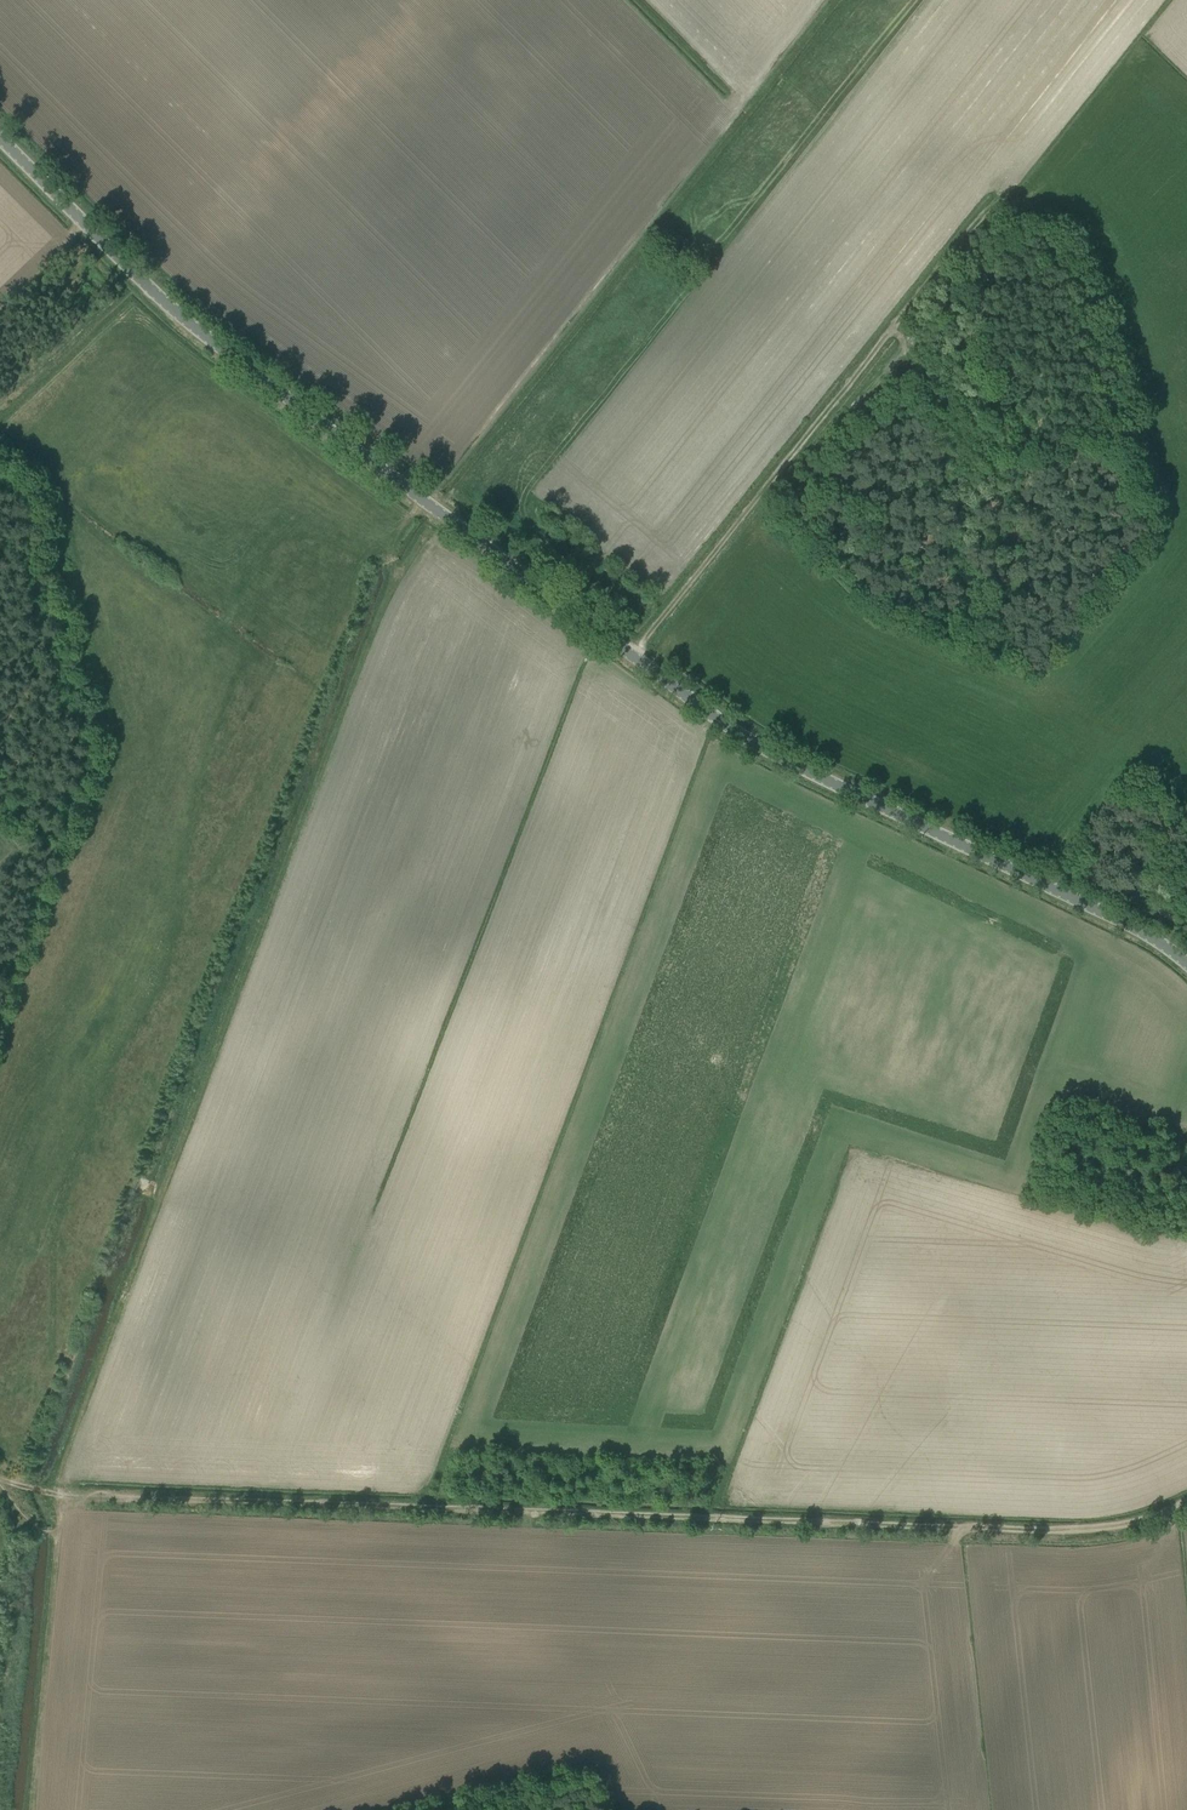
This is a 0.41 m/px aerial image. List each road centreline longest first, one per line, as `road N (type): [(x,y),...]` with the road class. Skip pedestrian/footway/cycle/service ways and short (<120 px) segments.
road 1 (unclassified): [(1186,961),(827,784),(690,702),(284,399),(108,250),(0,140)]
road 2 (track): [(0,1478),(70,1496),(1086,1533),(1186,1502)]

